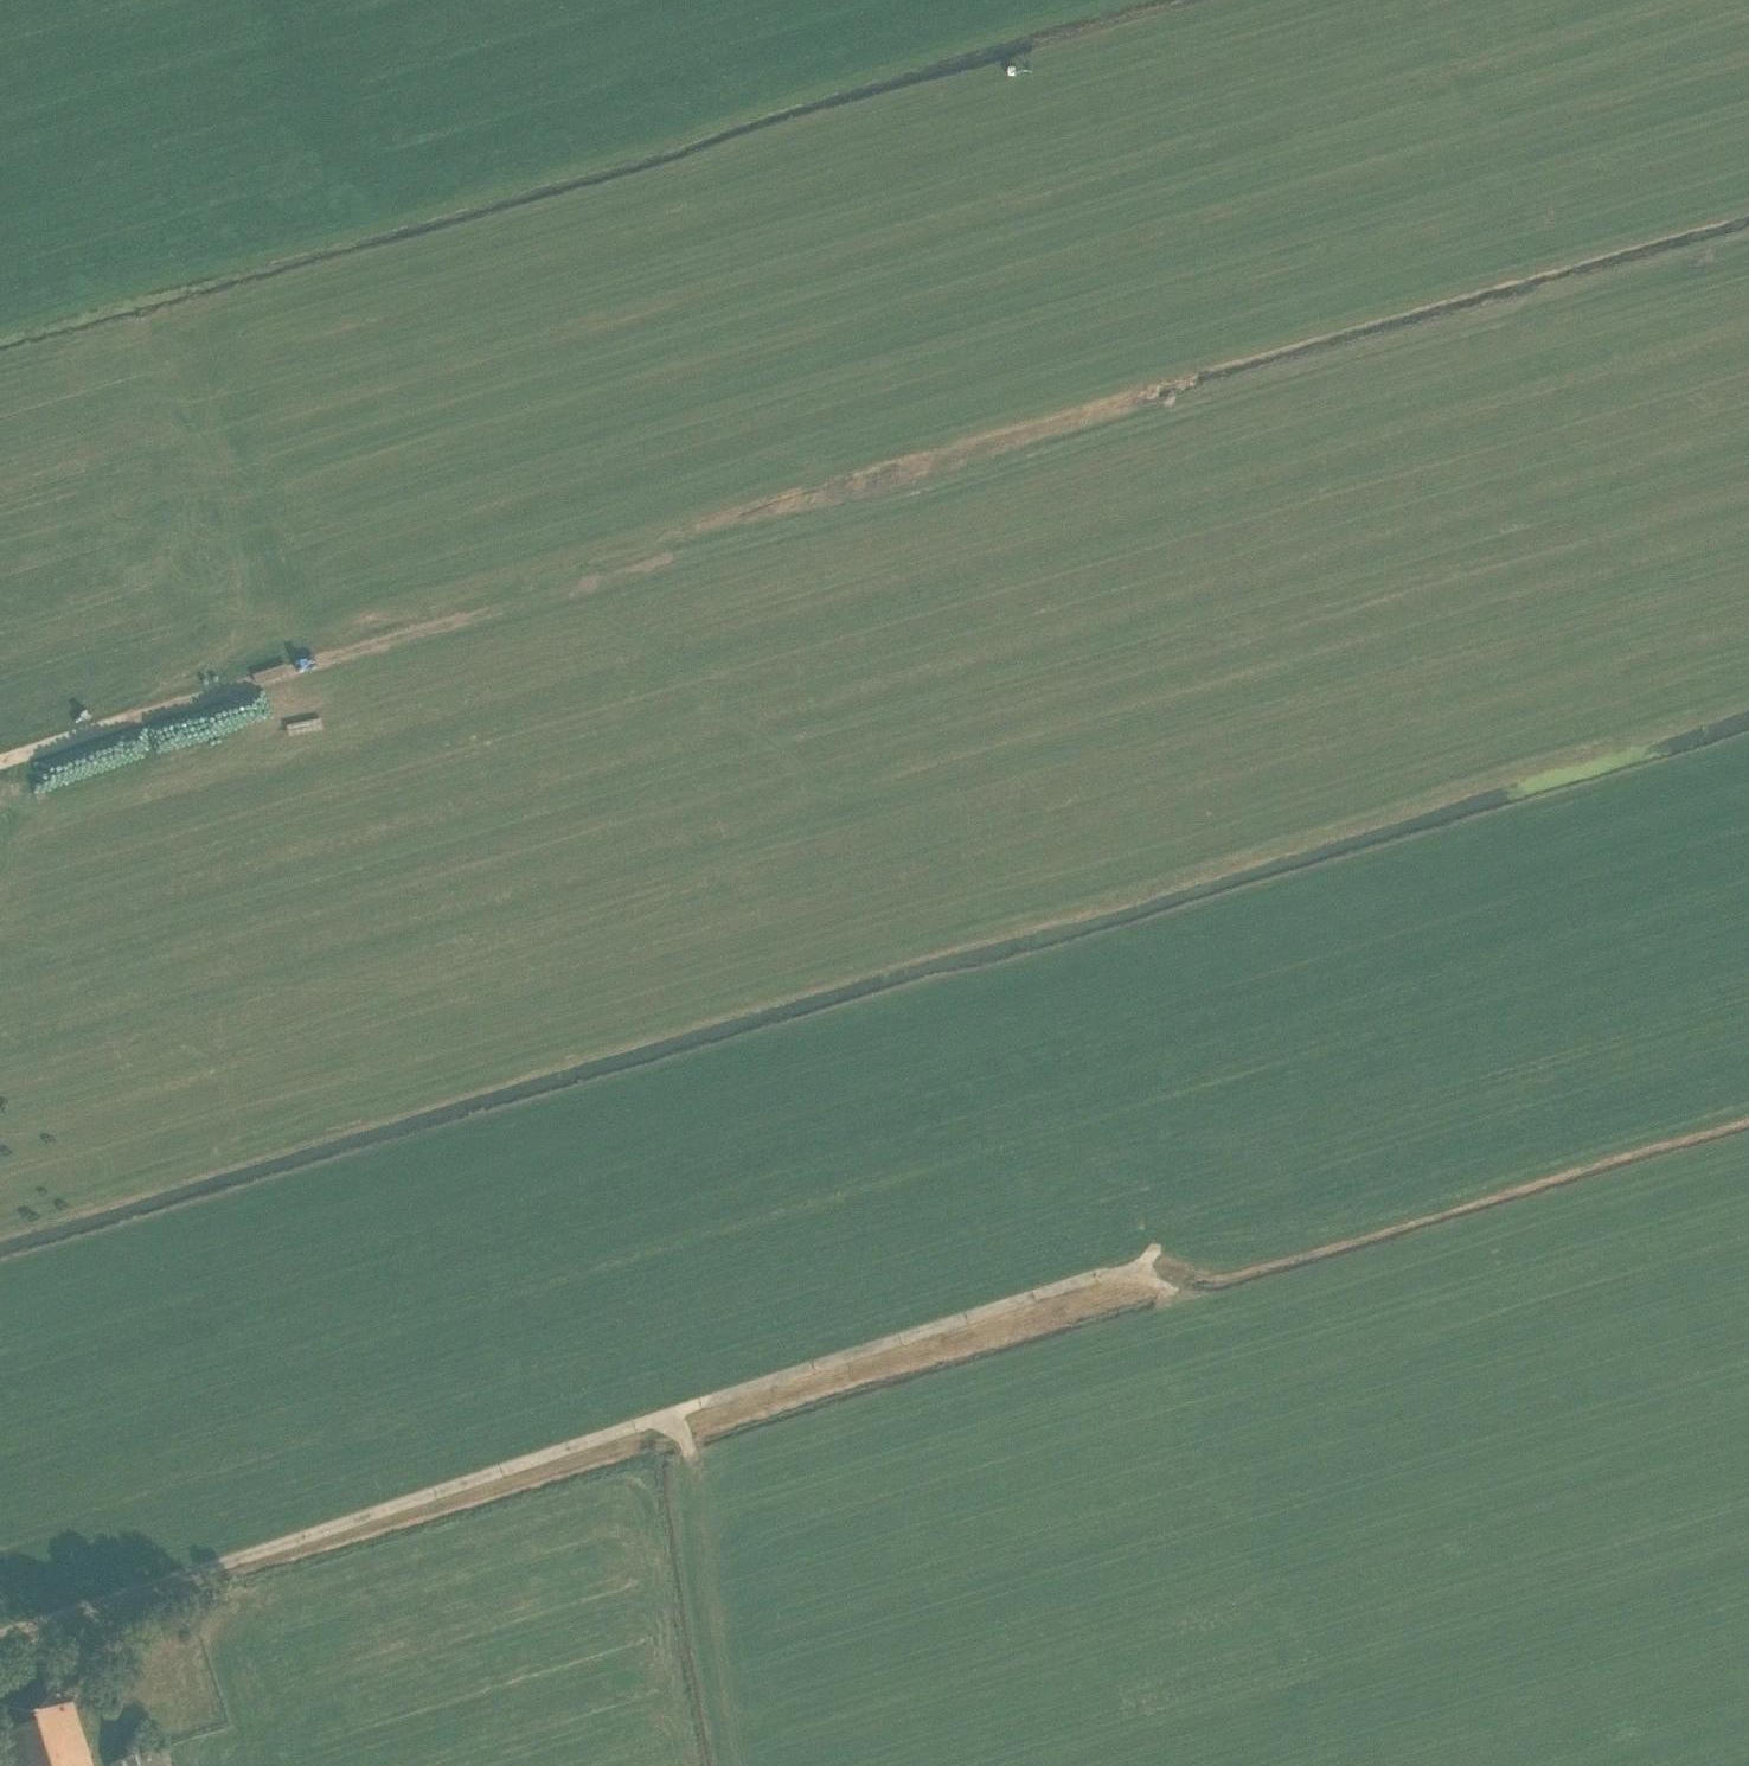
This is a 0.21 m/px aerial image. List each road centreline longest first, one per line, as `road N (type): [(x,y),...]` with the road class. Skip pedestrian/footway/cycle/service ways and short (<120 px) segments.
road 1 (track): [(0,1636),(1095,1277),(1138,1275),(1177,1296)]

